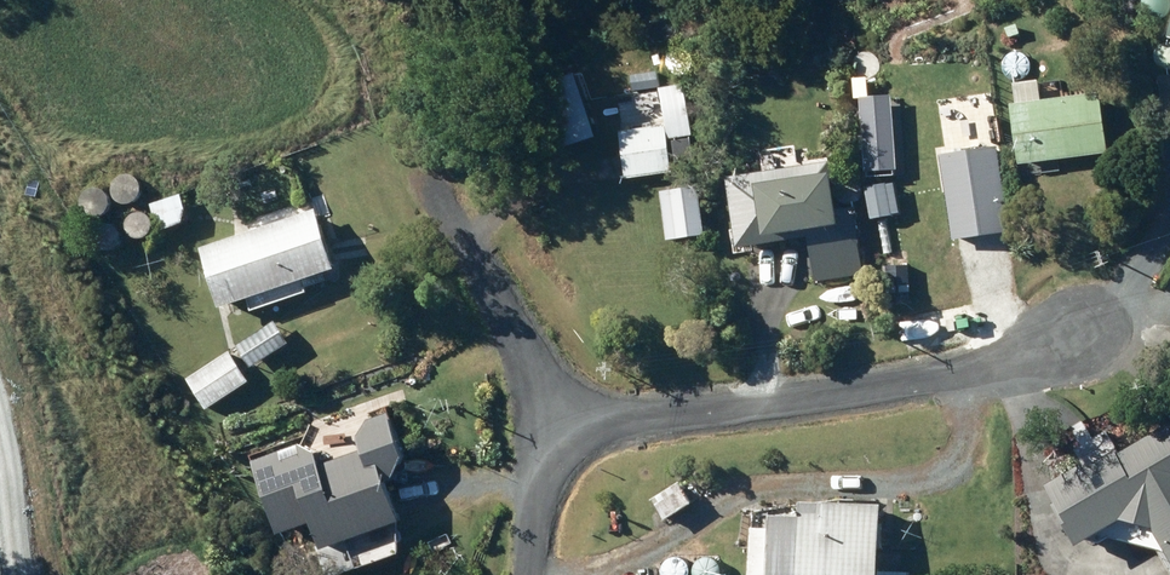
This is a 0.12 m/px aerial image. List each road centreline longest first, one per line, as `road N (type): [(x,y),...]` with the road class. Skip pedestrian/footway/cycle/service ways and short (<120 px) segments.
road 1 (residential): [(1076,325),(1002,358),(879,387),(537,429)]
road 2 (residential): [(415,139),(522,359),(537,429)]
road 3 (residential): [(537,429),(530,574)]

